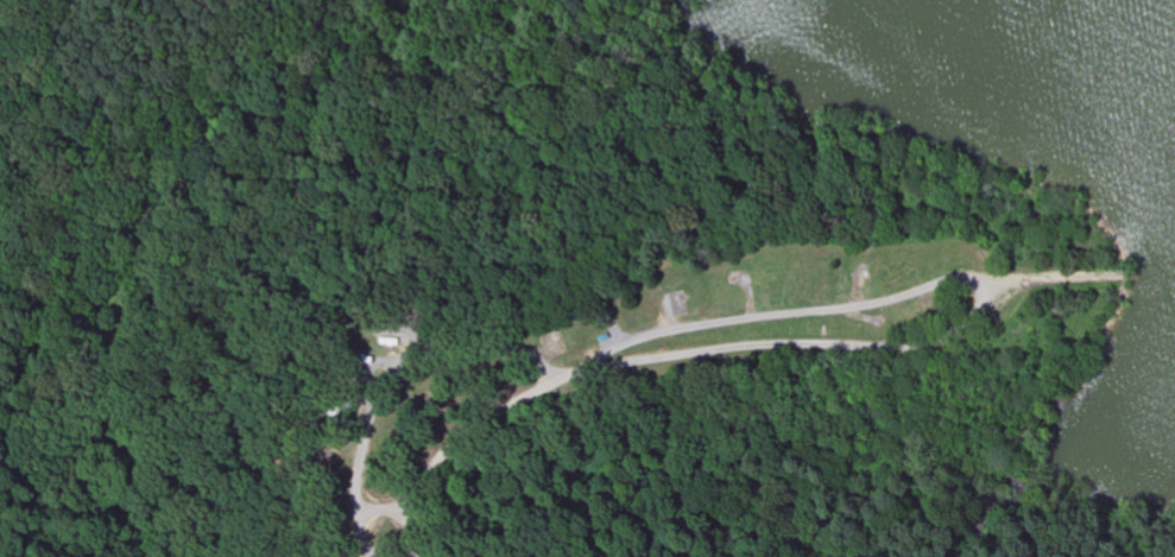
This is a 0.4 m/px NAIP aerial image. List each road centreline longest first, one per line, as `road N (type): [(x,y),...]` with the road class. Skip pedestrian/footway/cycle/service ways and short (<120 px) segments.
road 1 (residential): [(595,361),(935,336),(966,322),(1007,279)]
road 2 (residential): [(595,361),(652,335),(865,308),(961,280),(1007,279)]
road 3 (residential): [(579,375),(413,343),(367,373),(336,417),(374,556)]
road 4 (residential): [(410,556),(406,519),(415,489),(447,444),(595,361)]
road 5 (residential): [(1007,279),(1143,276)]

